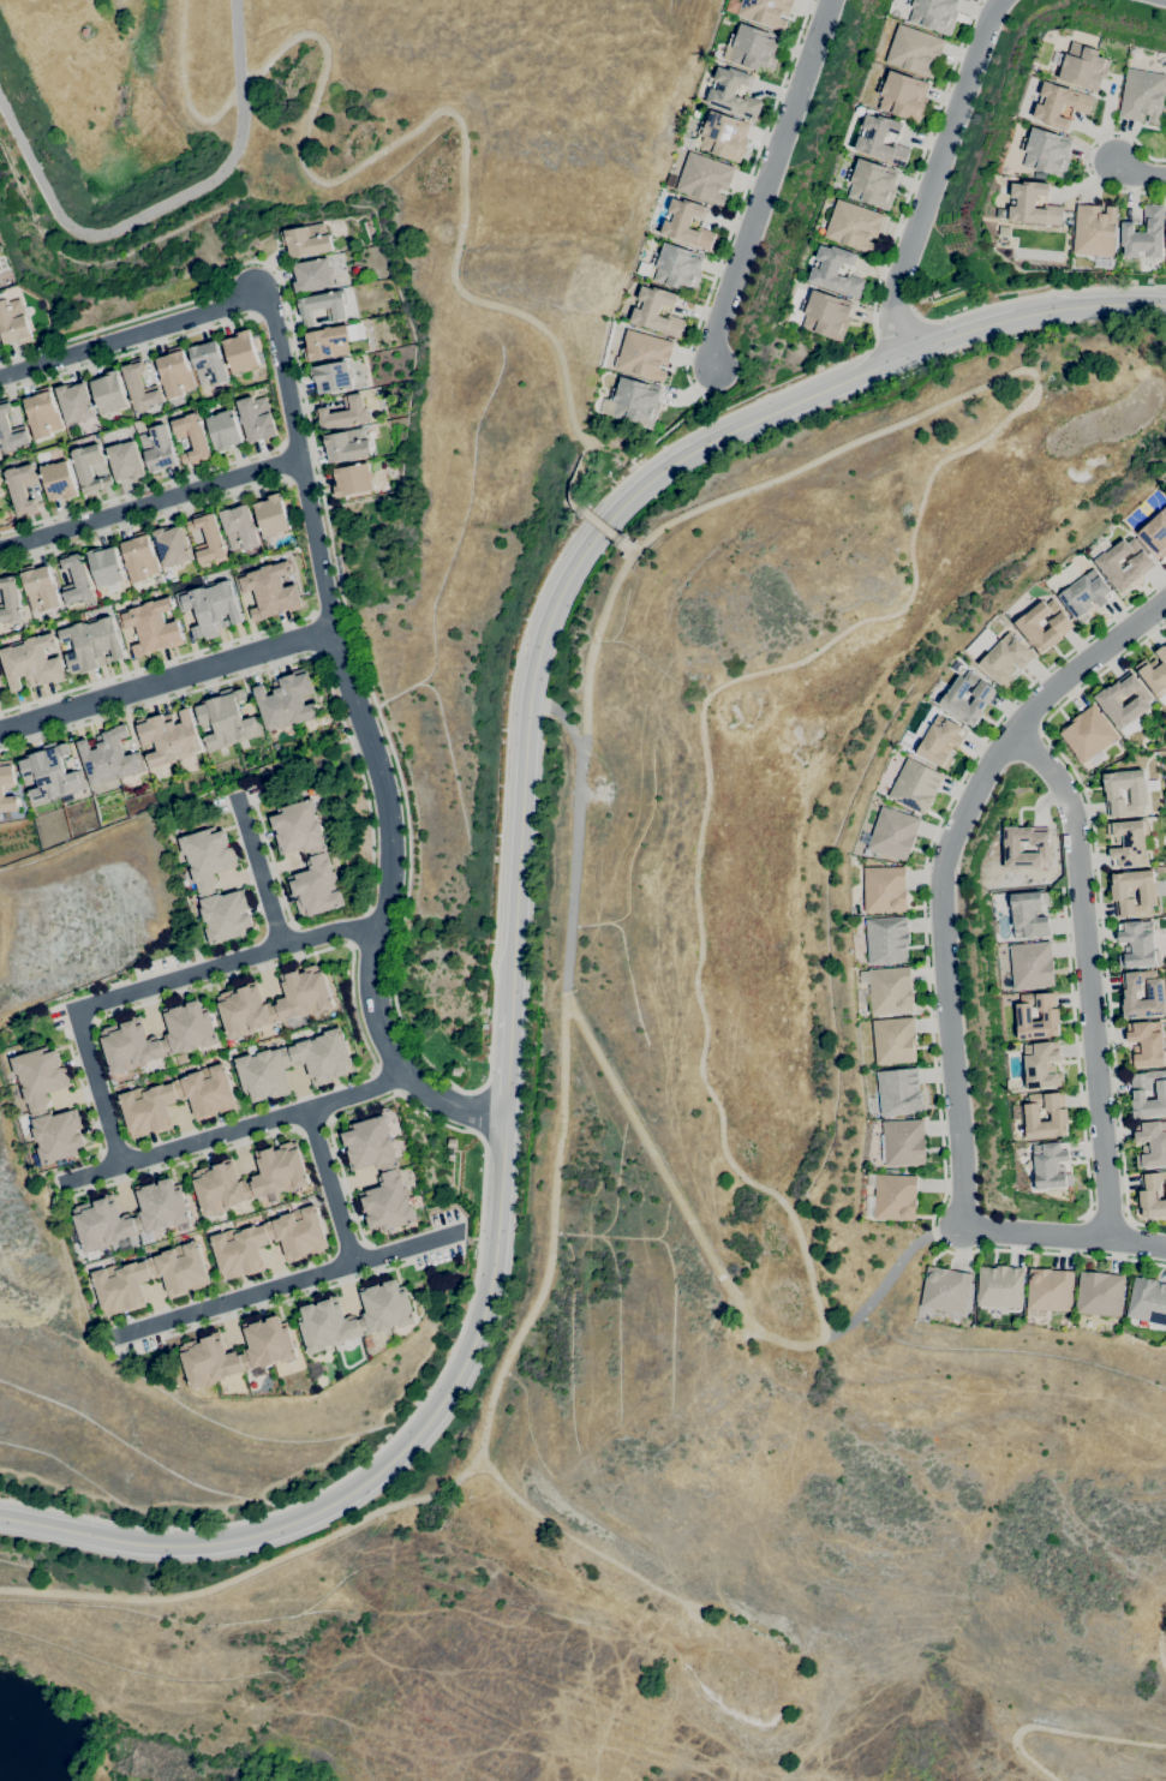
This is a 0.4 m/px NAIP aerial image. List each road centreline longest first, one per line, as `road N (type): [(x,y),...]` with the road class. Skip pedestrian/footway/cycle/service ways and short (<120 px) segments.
road 1 (residential): [(0,377),(226,307),(253,289),(270,306),(331,630),(385,809),(393,873),(377,982),(385,1022),(402,1065),(437,1096),(506,1113)]
road 2 (tertiary): [(510,1015),(528,700),(554,606),(602,527),(671,465),(901,354),(1006,318),(1165,306)]
road 3 (tertiary): [(0,1520),(190,1547),(251,1538),(313,1516),(358,1487),(438,1406),(465,1361),(490,1287),(506,1113)]
road 4 (residential): [(963,1229),(939,874),(982,776),(1012,736),(1057,683),(1165,601)]
road 5 (residential): [(1012,736),(1051,771),(1071,807),(1110,1239)]
road 6 (residential): [(714,369),(714,339),(830,0)]
road 7 (residential): [(901,354),(895,294),(991,16),(1004,0)]
road 8 (residential): [(56,1183),(383,1086),(402,1065)]
road 9 (residential): [(458,1232),(113,1337)]
road 10 (residential): [(0,730),(331,630)]
road 11 (residential): [(381,926),(335,931),(73,1009)]
road 12 (residential): [(0,548),(299,458)]
road 13 (residential): [(1165,1251),(963,1229)]
road 14 (residential): [(73,1009),(119,1165)]
road 15 (residential): [(306,1108),(353,1263)]
road 16 (residential): [(282,946),(237,795)]

